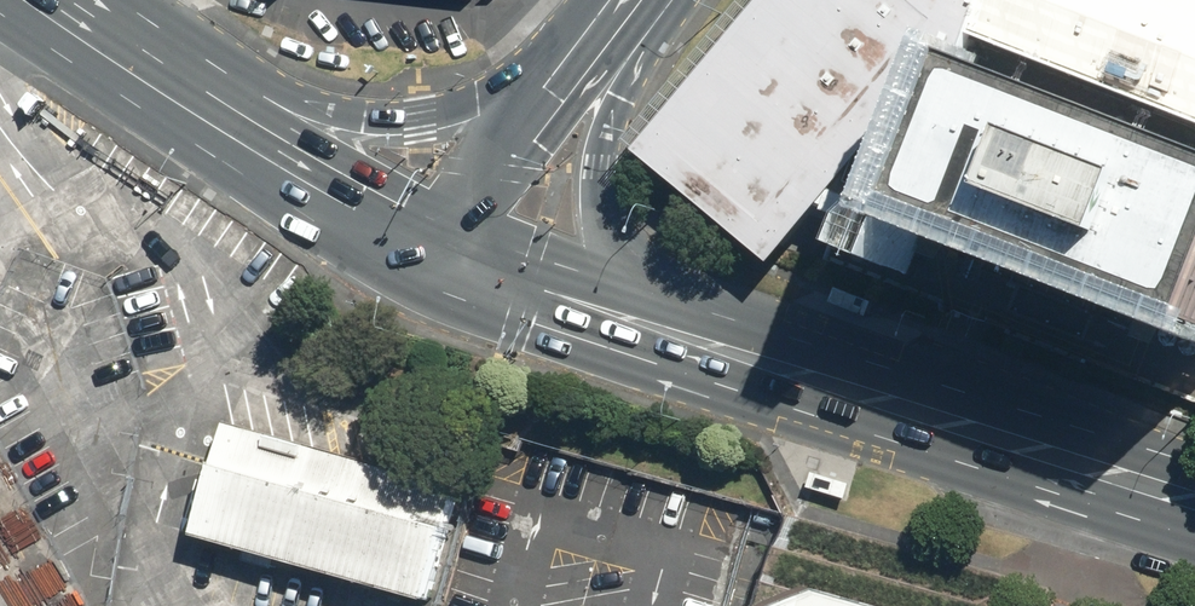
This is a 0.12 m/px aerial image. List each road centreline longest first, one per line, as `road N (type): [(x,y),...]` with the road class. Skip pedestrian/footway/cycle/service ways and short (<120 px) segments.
road 1 (primary): [(650,319),(1194,501)]
road 2 (primary): [(236,122),(368,121),(538,92)]
road 3 (primary): [(575,48),(605,134),(607,216),(650,319)]
road 4 (primary): [(435,233),(552,287),(650,319)]
road 5 (primary): [(236,122),(435,233)]
road 6 (primary): [(45,0),(236,122)]
road 7 (secondary): [(538,92),(435,233)]

